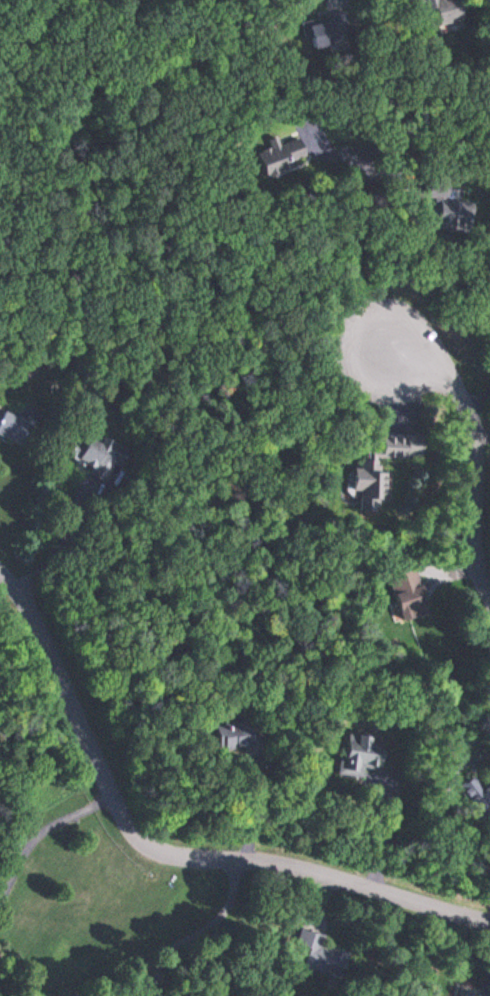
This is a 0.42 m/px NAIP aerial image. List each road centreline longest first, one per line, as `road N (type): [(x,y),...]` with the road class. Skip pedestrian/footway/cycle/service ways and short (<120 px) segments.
road 1 (residential): [(0,573),(17,590),(124,818),(163,853),(289,865),(489,917)]
road 2 (residential): [(489,591),(474,540),(472,421),(450,387),(387,352)]

